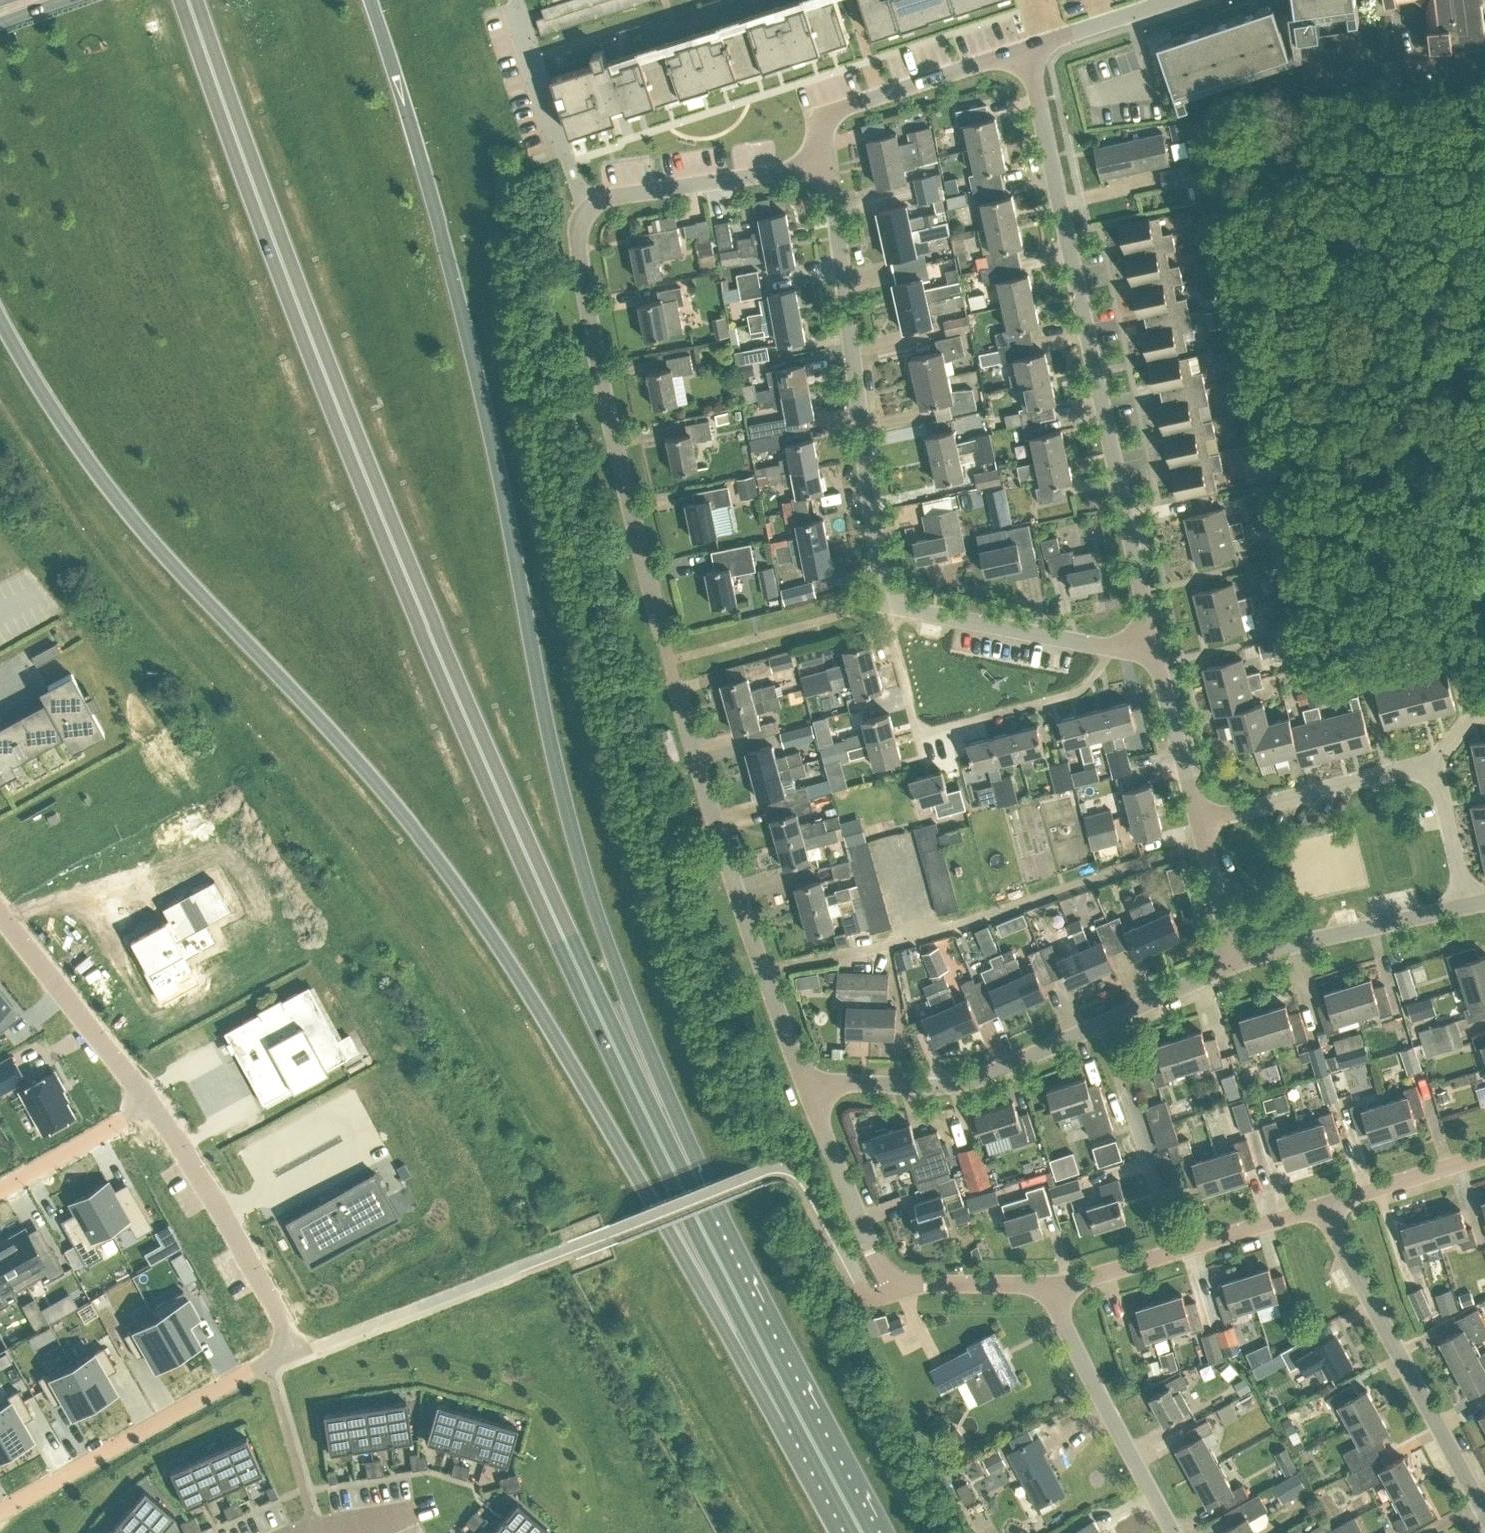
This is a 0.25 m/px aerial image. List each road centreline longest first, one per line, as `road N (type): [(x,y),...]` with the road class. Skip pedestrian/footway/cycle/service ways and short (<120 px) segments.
road 1 (trunk): [(0,317),(97,472),(443,864),(538,1004),(656,1208),(800,1416)]
road 2 (trunk): [(691,1203),(552,913),(382,519),(188,0)]
road 3 (trunk): [(691,1203),(566,819),(476,365),(370,0)]
road 4 (residential): [(807,1086),(722,847),(622,472),(578,242),(581,219),(593,207)]
road 5 (residential): [(1153,641),(1107,649),(891,600),(877,571),(826,160)]
road 6 (residential): [(1153,641),(1028,51)]
road 7 (residential): [(807,1086),(971,1079),(1236,960)]
road 8 (residential): [(1056,1285),(893,1277),(873,1249),(807,1086)]
road 9 (residential): [(1484,1513),(1322,1207)]
road 10 (residential): [(0,1509),(294,1347)]
road 11 (residential): [(141,1092),(294,1347)]
road 12 (residential): [(1056,1285),(1322,1207)]
road 13 (residential): [(1176,1532),(1060,1313),(1056,1285)]
road 14 (residential): [(826,160),(826,130),(856,103),(1028,51)]
road 15 (residential): [(1432,762),(1199,821)]
road 16 (residential): [(593,207),(609,195),(826,160)]
road 17 (trunk): [(800,1416),(691,1203)]
road 18 (residential): [(1236,960),(1466,905)]
road 19 (residential): [(0,915),(141,1092)]
road 20 (residential): [(593,207),(562,143),(517,0)]
road 21 (residential): [(1199,821),(1153,641)]
road 22 (residential): [(0,1186),(125,1115),(141,1092)]
road 23 (residential): [(1322,1207),(1484,1155)]
road 24 (residential): [(1028,51),(1167,0)]
road 25 (residential): [(1466,905),(1432,762)]
road 26 (residential): [(1236,960),(1199,821)]
road 27 (trunk): [(862,1532),(800,1416)]

